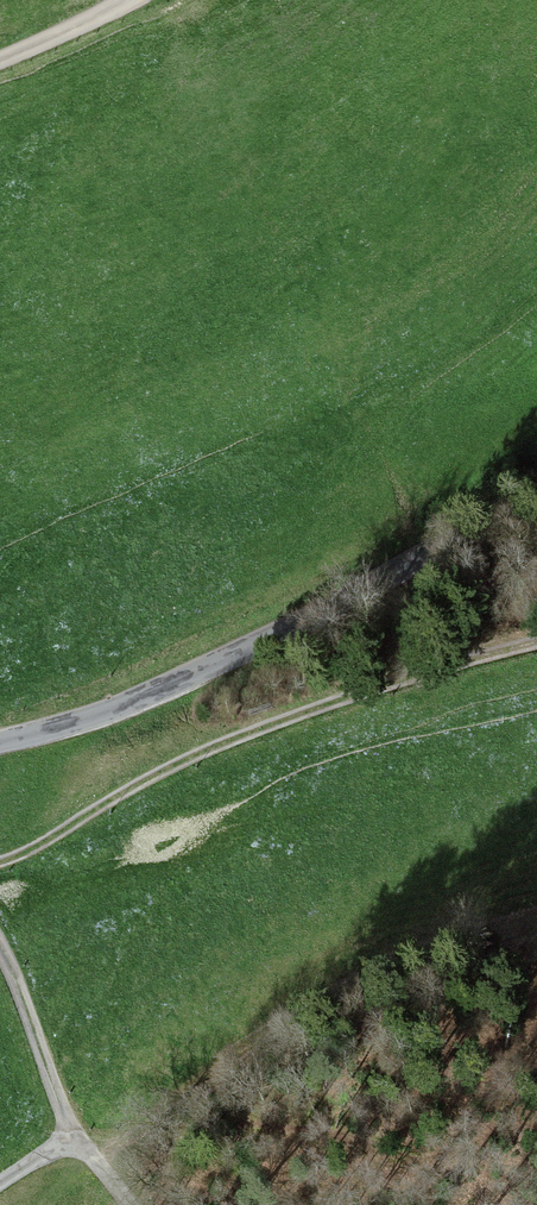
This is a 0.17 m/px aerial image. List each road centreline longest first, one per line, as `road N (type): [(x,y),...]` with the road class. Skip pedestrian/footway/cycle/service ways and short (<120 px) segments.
road 1 (unclassified): [(536,490),(246,654),(127,708),(0,745)]
road 2 (track): [(0,863),(172,769),(266,729),(536,646)]
road 3 (track): [(117,1204),(71,1140),(0,957)]
road 4 (residential): [(0,73),(115,32),(148,0)]

